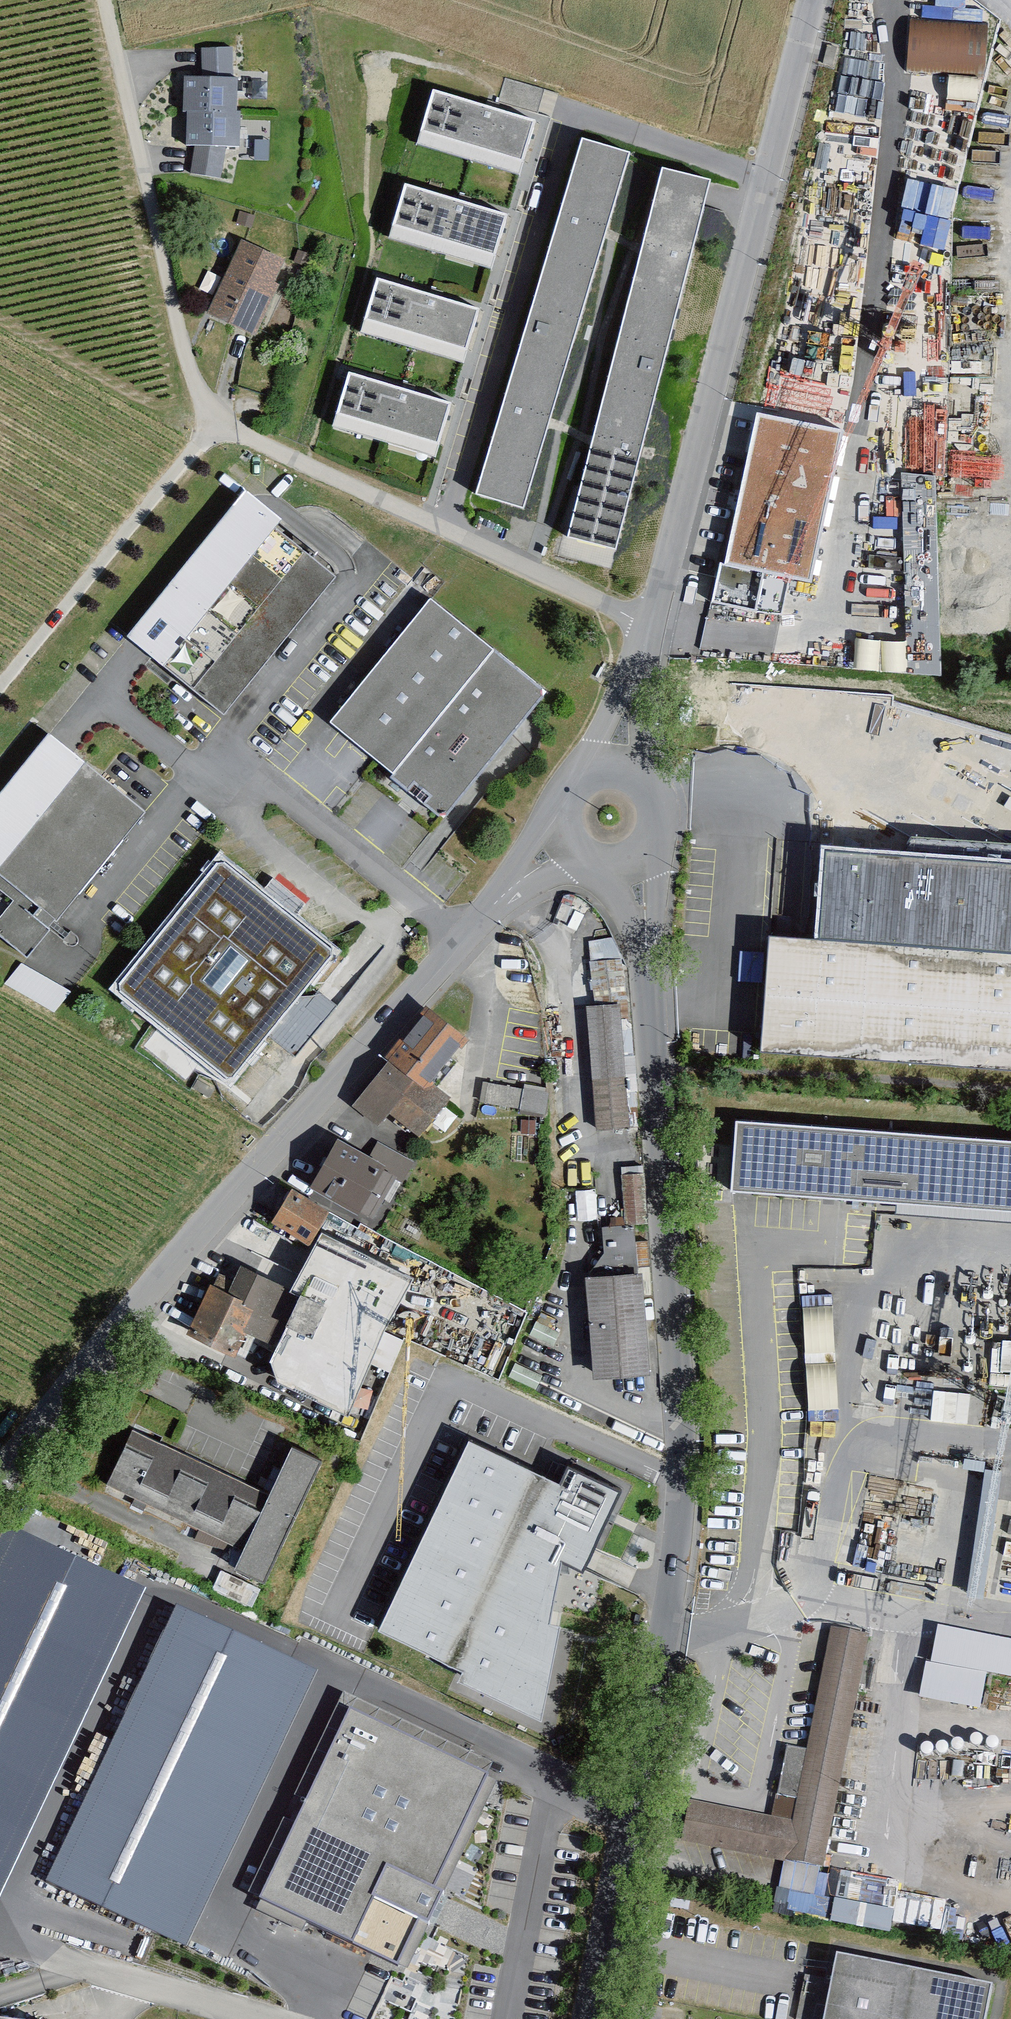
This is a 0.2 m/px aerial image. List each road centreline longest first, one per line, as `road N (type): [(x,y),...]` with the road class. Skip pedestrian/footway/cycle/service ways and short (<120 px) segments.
road 1 (residential): [(589,2018),(669,1595),(675,1397),(642,911),(611,814)]
road 2 (residential): [(0,1489),(321,1099),(461,943),(549,858),(611,814)]
road 3 (residential): [(0,685),(209,428),(652,628)]
road 4 (residential): [(652,628),(801,0)]
road 5 (track): [(104,0),(177,330),(209,428)]
road 6 (residential): [(611,814),(652,628)]

